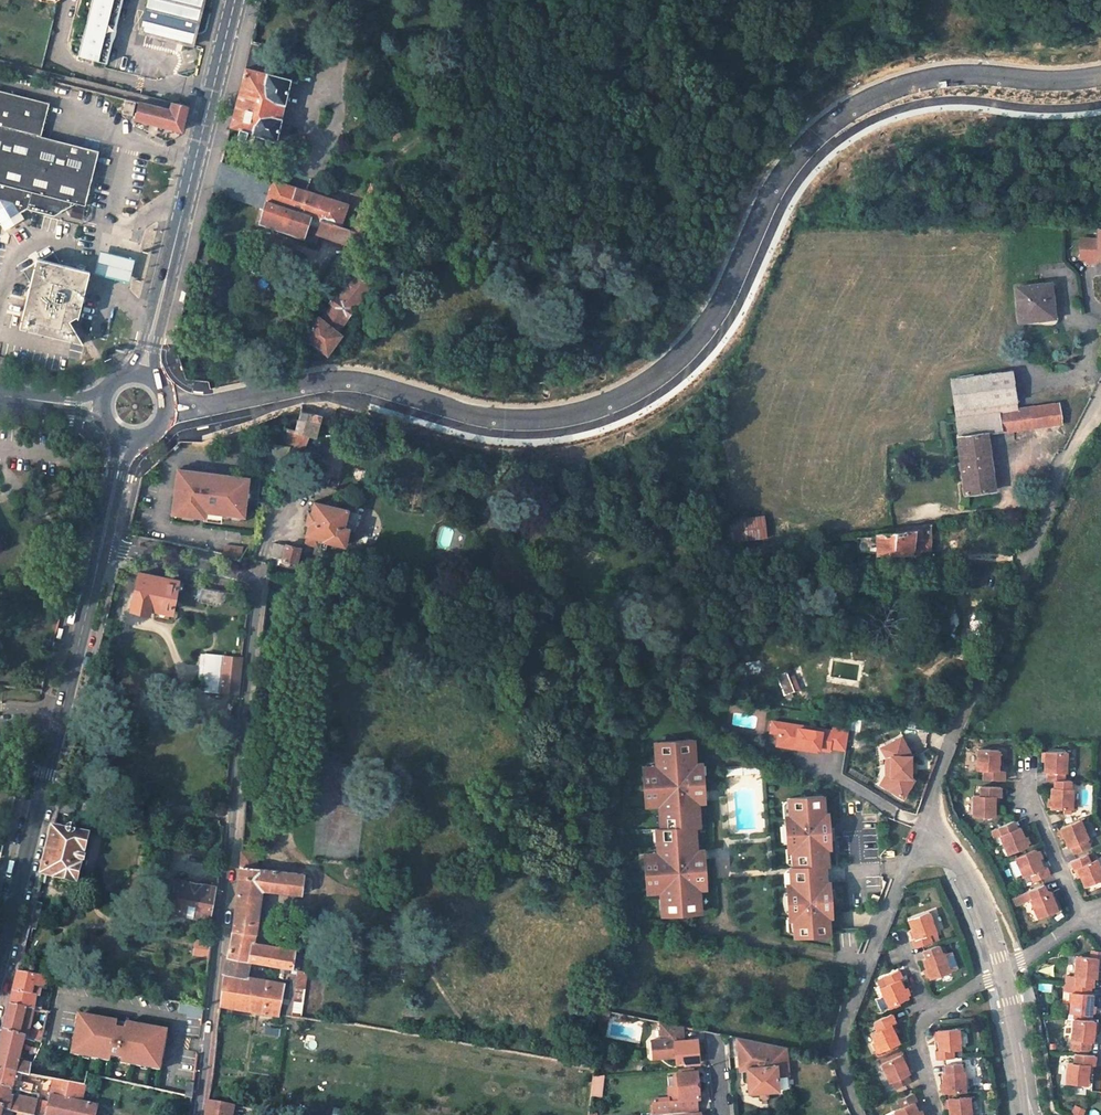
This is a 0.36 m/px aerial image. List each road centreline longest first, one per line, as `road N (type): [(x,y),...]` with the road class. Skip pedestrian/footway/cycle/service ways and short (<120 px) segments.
road 1 (unclassified): [(199,1114),(258,595),(240,573),(101,549)]
road 2 (residential): [(920,838),(952,732),(998,643),(1070,453),(1100,398)]
road 3 (secondary): [(101,549),(0,958)]
road 4 (primary): [(236,0),(145,371)]
road 5 (unclassified): [(1004,973),(964,874),(920,838)]
road 6 (residential): [(1085,915),(1031,794),(1030,768)]
road 7 (residential): [(860,981),(920,838)]

